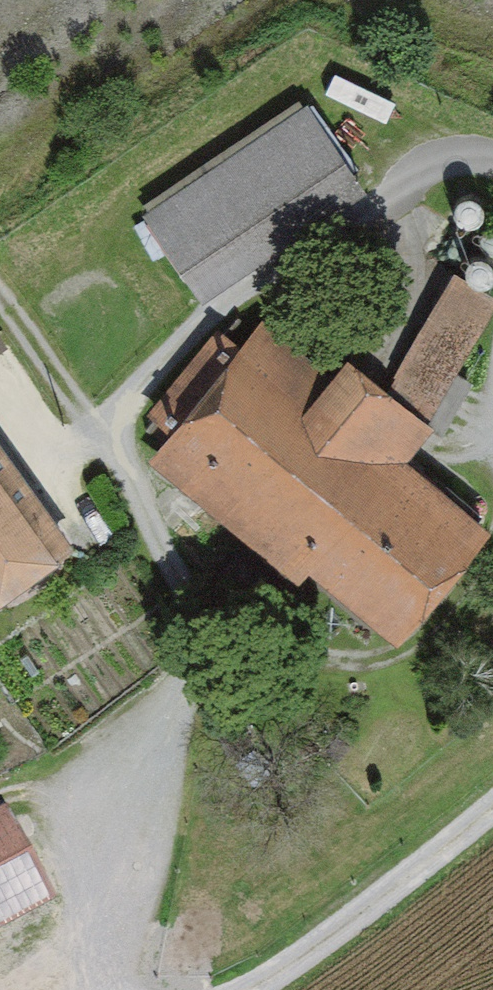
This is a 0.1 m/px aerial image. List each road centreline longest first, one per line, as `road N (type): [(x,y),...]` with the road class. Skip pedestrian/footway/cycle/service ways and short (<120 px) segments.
road 1 (track): [(99,425),(170,567),(191,645),(106,989)]
road 2 (track): [(99,425),(293,258),(455,162),(492,156)]
road 3 (track): [(191,645),(335,664),(392,659),(412,649),(492,543)]
road 4 (track): [(492,806),(281,976),(252,989)]
road 5 (track): [(0,307),(99,425)]

